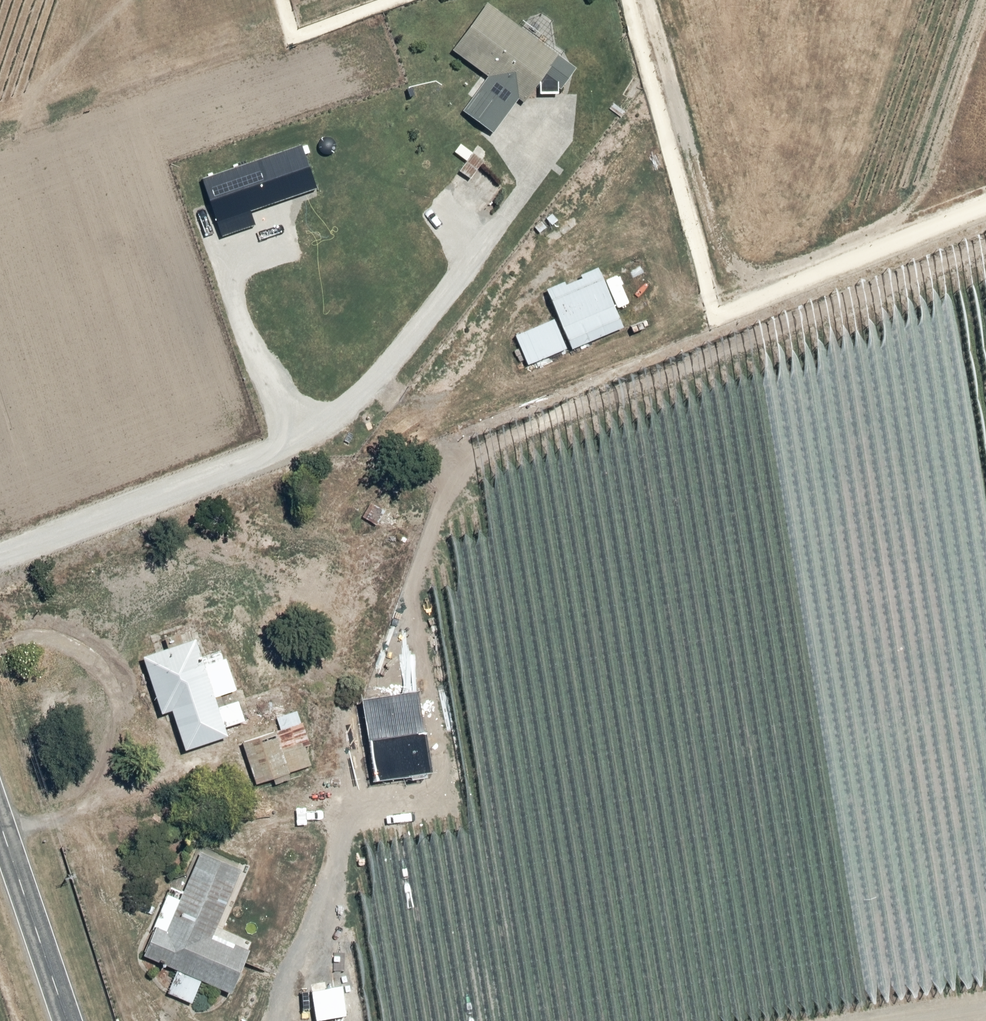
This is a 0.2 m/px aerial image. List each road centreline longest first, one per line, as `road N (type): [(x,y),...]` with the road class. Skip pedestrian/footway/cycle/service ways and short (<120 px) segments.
road 1 (track): [(985,710),(366,797),(347,818),(301,1020)]
road 2 (track): [(721,306),(457,486),(444,504),(382,688)]
road 3 (track): [(0,547),(342,426)]
road 4 (track): [(342,426),(545,161)]
road 5 (track): [(670,0),(721,306)]
road 6 (track): [(854,729),(899,1020)]
road 7 (track): [(721,306),(985,204)]
road 8 (secondary): [(53,1020),(0,862)]
road 9 (track): [(342,426),(366,435),(415,424),(473,472)]

